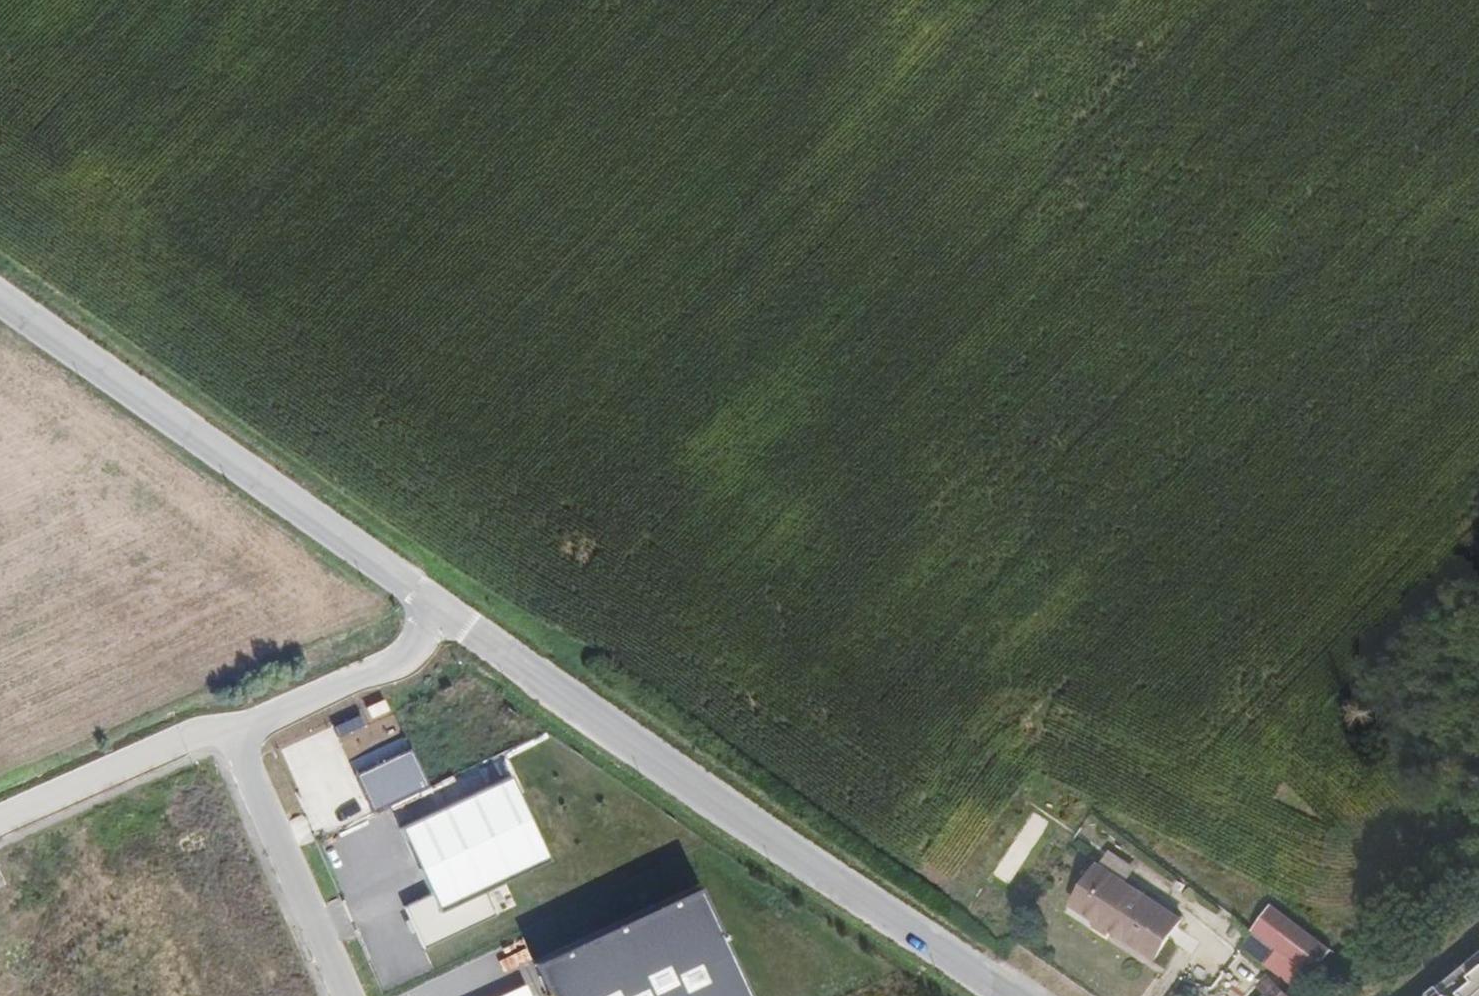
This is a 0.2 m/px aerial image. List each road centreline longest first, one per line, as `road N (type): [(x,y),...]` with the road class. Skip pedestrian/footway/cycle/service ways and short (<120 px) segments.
road 1 (tertiary): [(1017,995),(442,610)]
road 2 (unclassified): [(442,610),(400,662),(231,731),(350,995)]
road 3 (tertiary): [(442,610),(0,302)]

